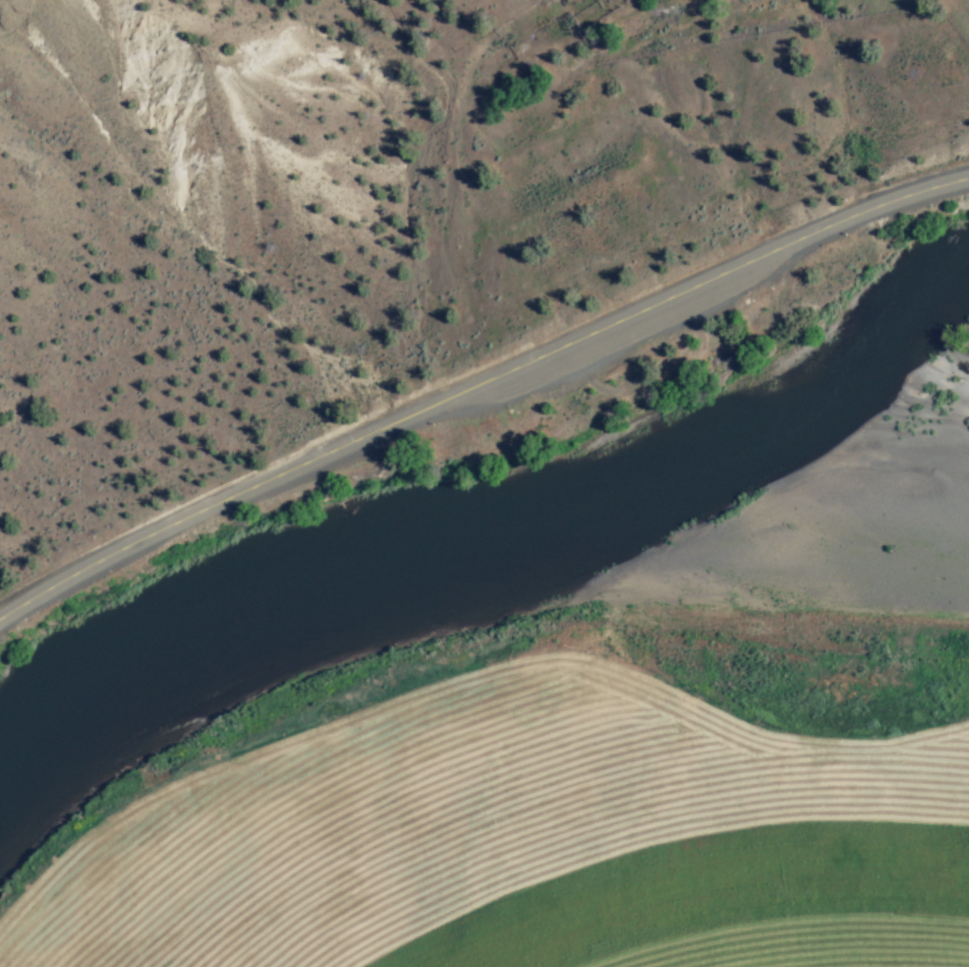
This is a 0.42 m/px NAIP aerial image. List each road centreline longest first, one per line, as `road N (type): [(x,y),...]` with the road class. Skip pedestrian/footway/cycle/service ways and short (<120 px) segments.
road 1 (secondary): [(968,190),(814,243),(137,552),(0,636)]

